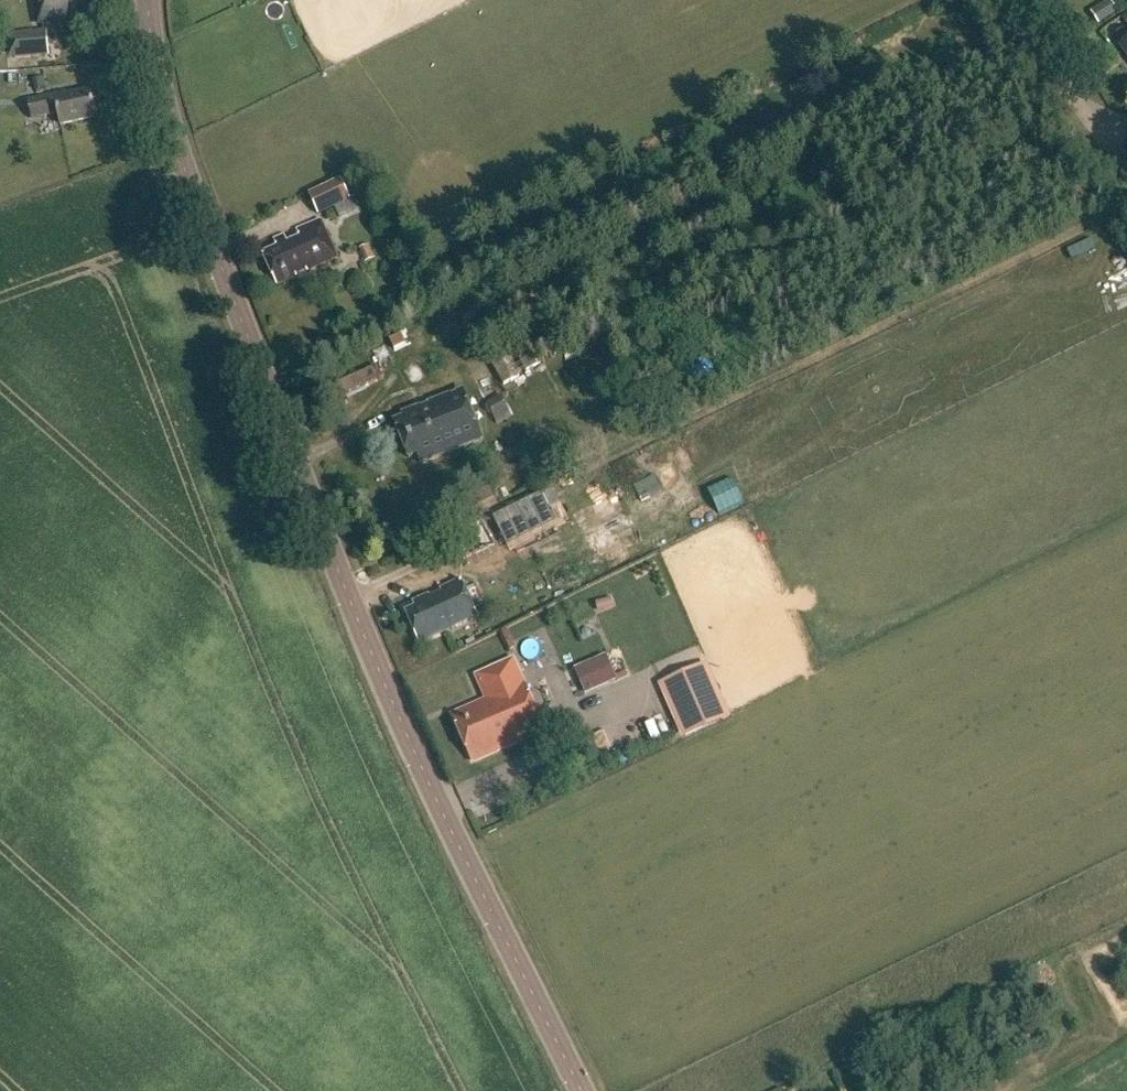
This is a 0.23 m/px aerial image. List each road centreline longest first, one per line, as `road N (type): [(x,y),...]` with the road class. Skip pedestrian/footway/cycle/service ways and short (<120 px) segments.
road 1 (tertiary): [(581,1090),(420,759),(331,547),(168,116),(150,0)]
road 2 (residential): [(1079,103),(999,0)]

